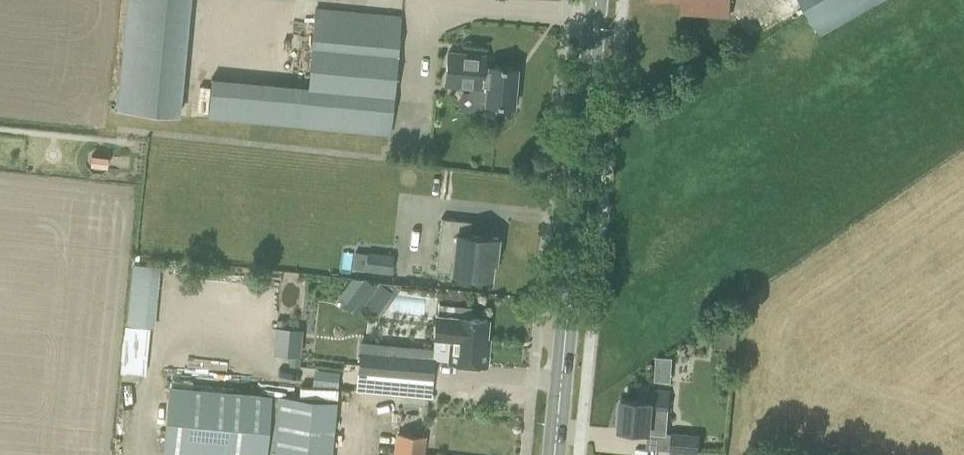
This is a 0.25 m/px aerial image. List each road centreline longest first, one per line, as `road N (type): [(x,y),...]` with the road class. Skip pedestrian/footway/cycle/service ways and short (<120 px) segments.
road 1 (tertiary): [(557,454),(598,0)]

